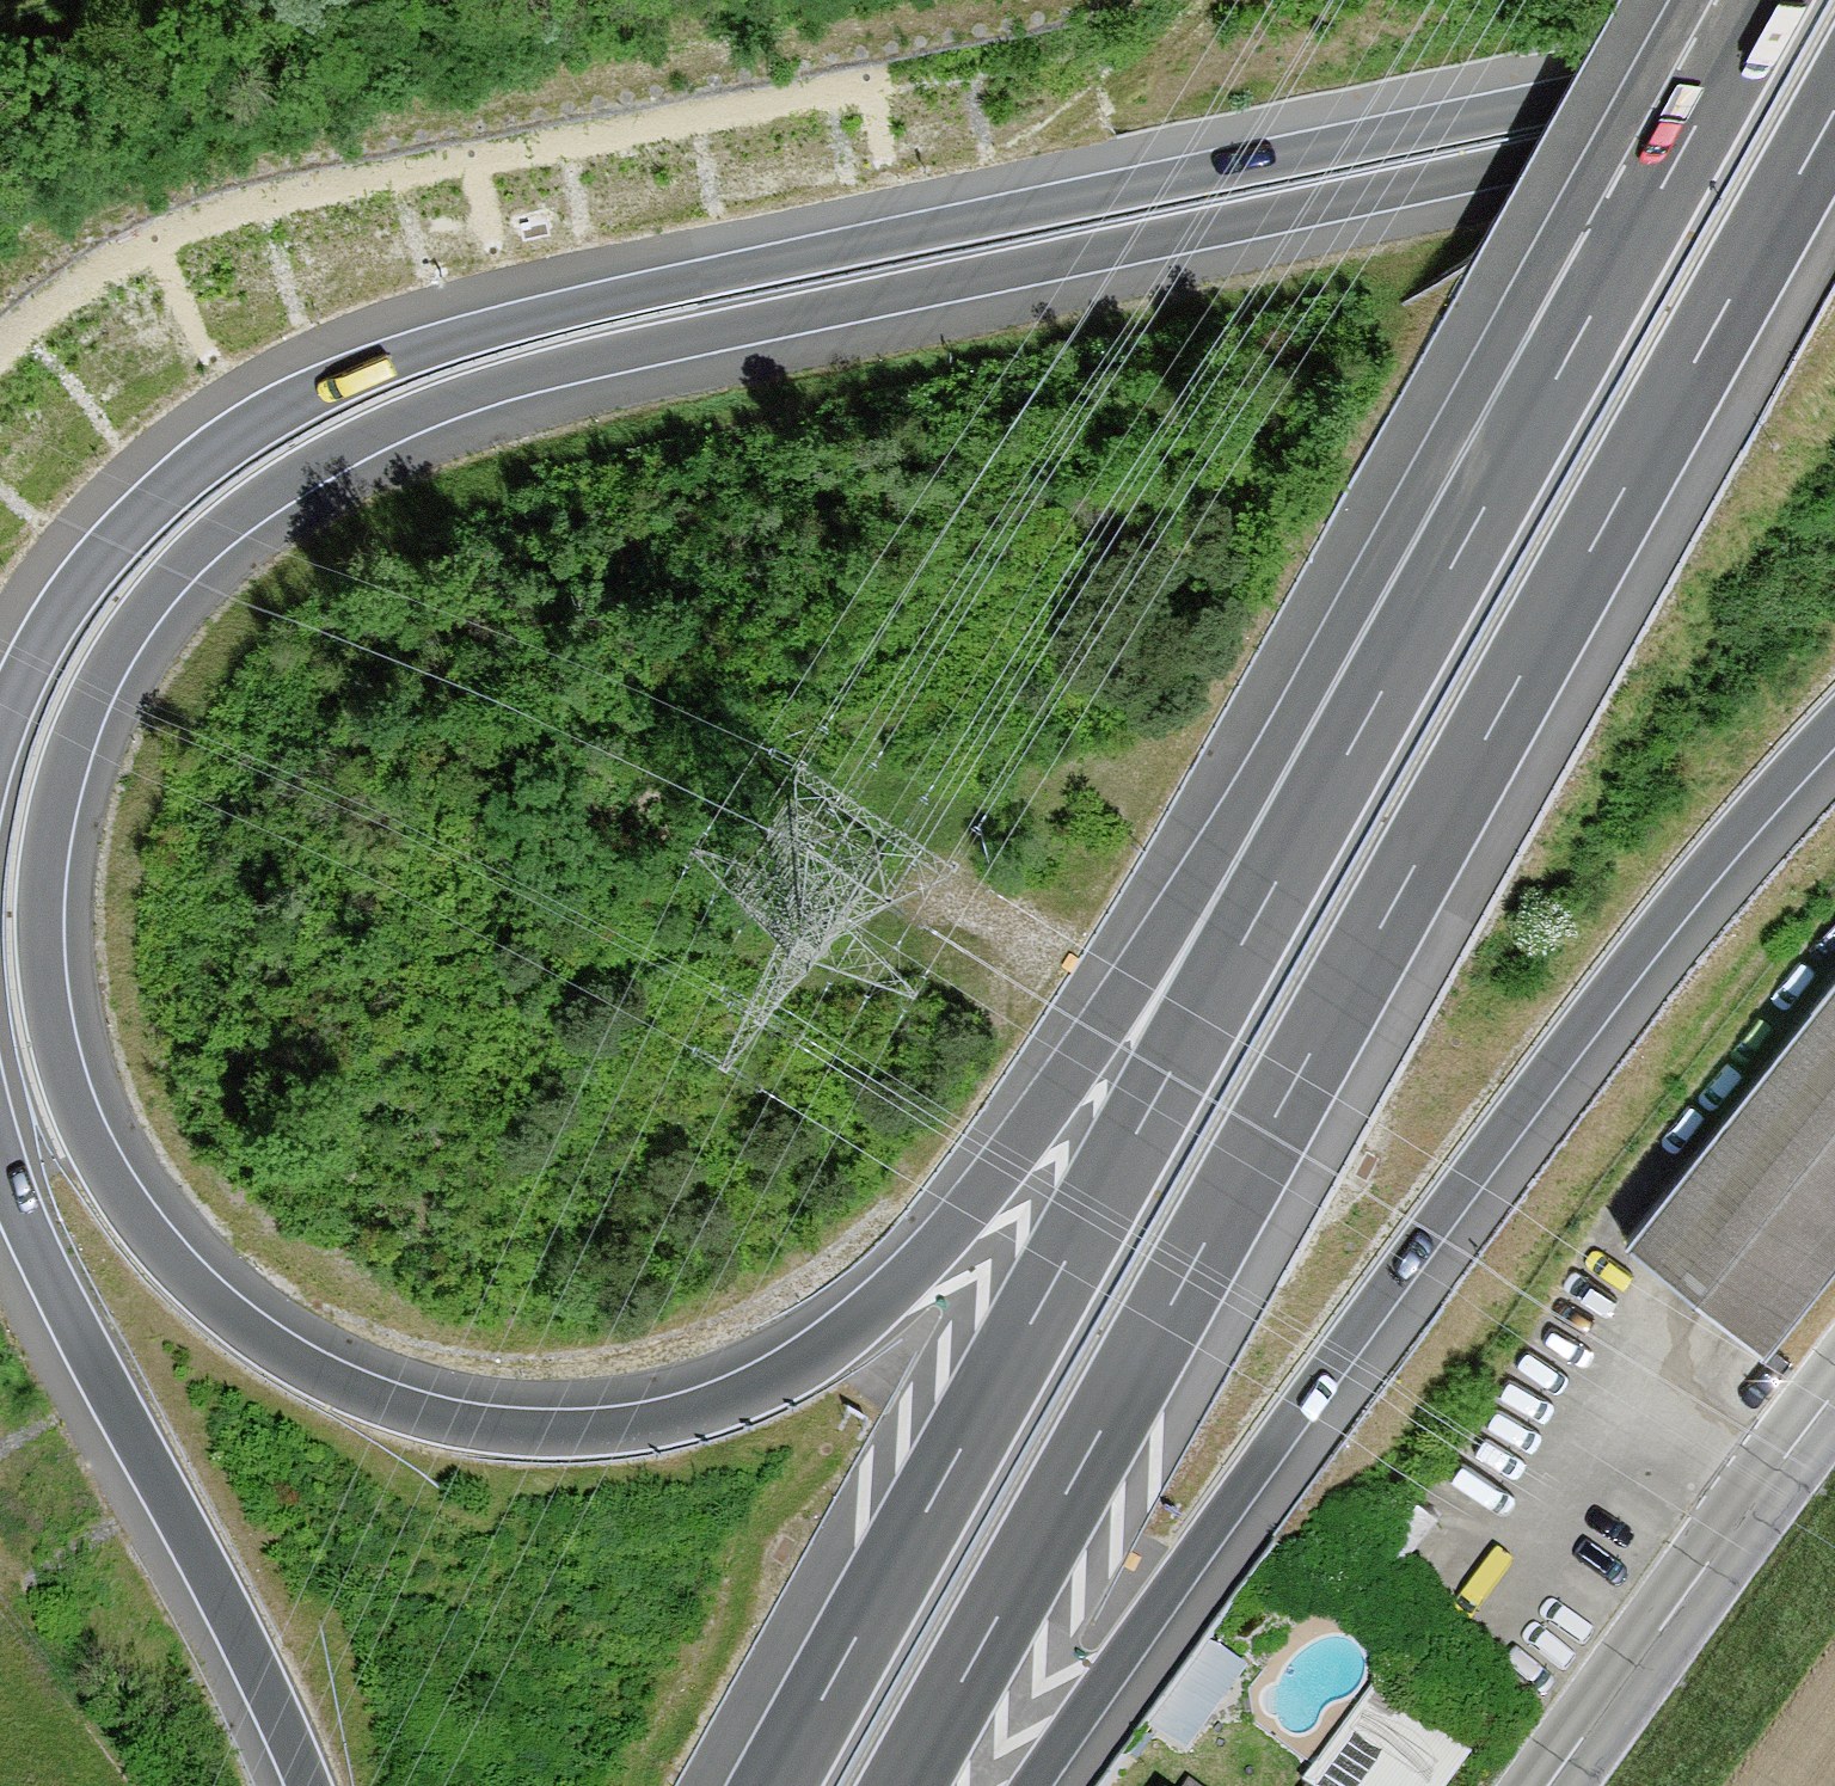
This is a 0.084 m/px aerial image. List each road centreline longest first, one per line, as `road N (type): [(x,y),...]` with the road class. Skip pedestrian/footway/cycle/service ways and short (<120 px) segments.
road 1 (motorway): [(1635,237),(1352,610),(1182,906),(973,1204),(903,1282),(830,1347),(772,1384),(657,1423),(590,1432),(513,1432),(389,1404),(322,1377),(207,1297),(108,1176),(73,1107),(54,1043),(42,903),(50,821),(94,692),(125,634),(169,577),(273,488),(393,422),(579,361),(1834,96)]
road 2 (motorway): [(1834,43),(587,305),(356,374),(219,449),(158,500),(59,615),(0,735)]
road 3 (motorway): [(903,1785),(1834,110)]
road 4 (motorway): [(1635,237),(773,1785)]
road 5 (motorway): [(1032,1785),(1602,997),(1834,722)]
road 6 (motorway): [(0,1154),(61,1299),(243,1642),(308,1785)]
road 7 (primary): [(1834,1392),(1548,1785)]
road 8 (motorway): [(1766,0),(1635,237)]

